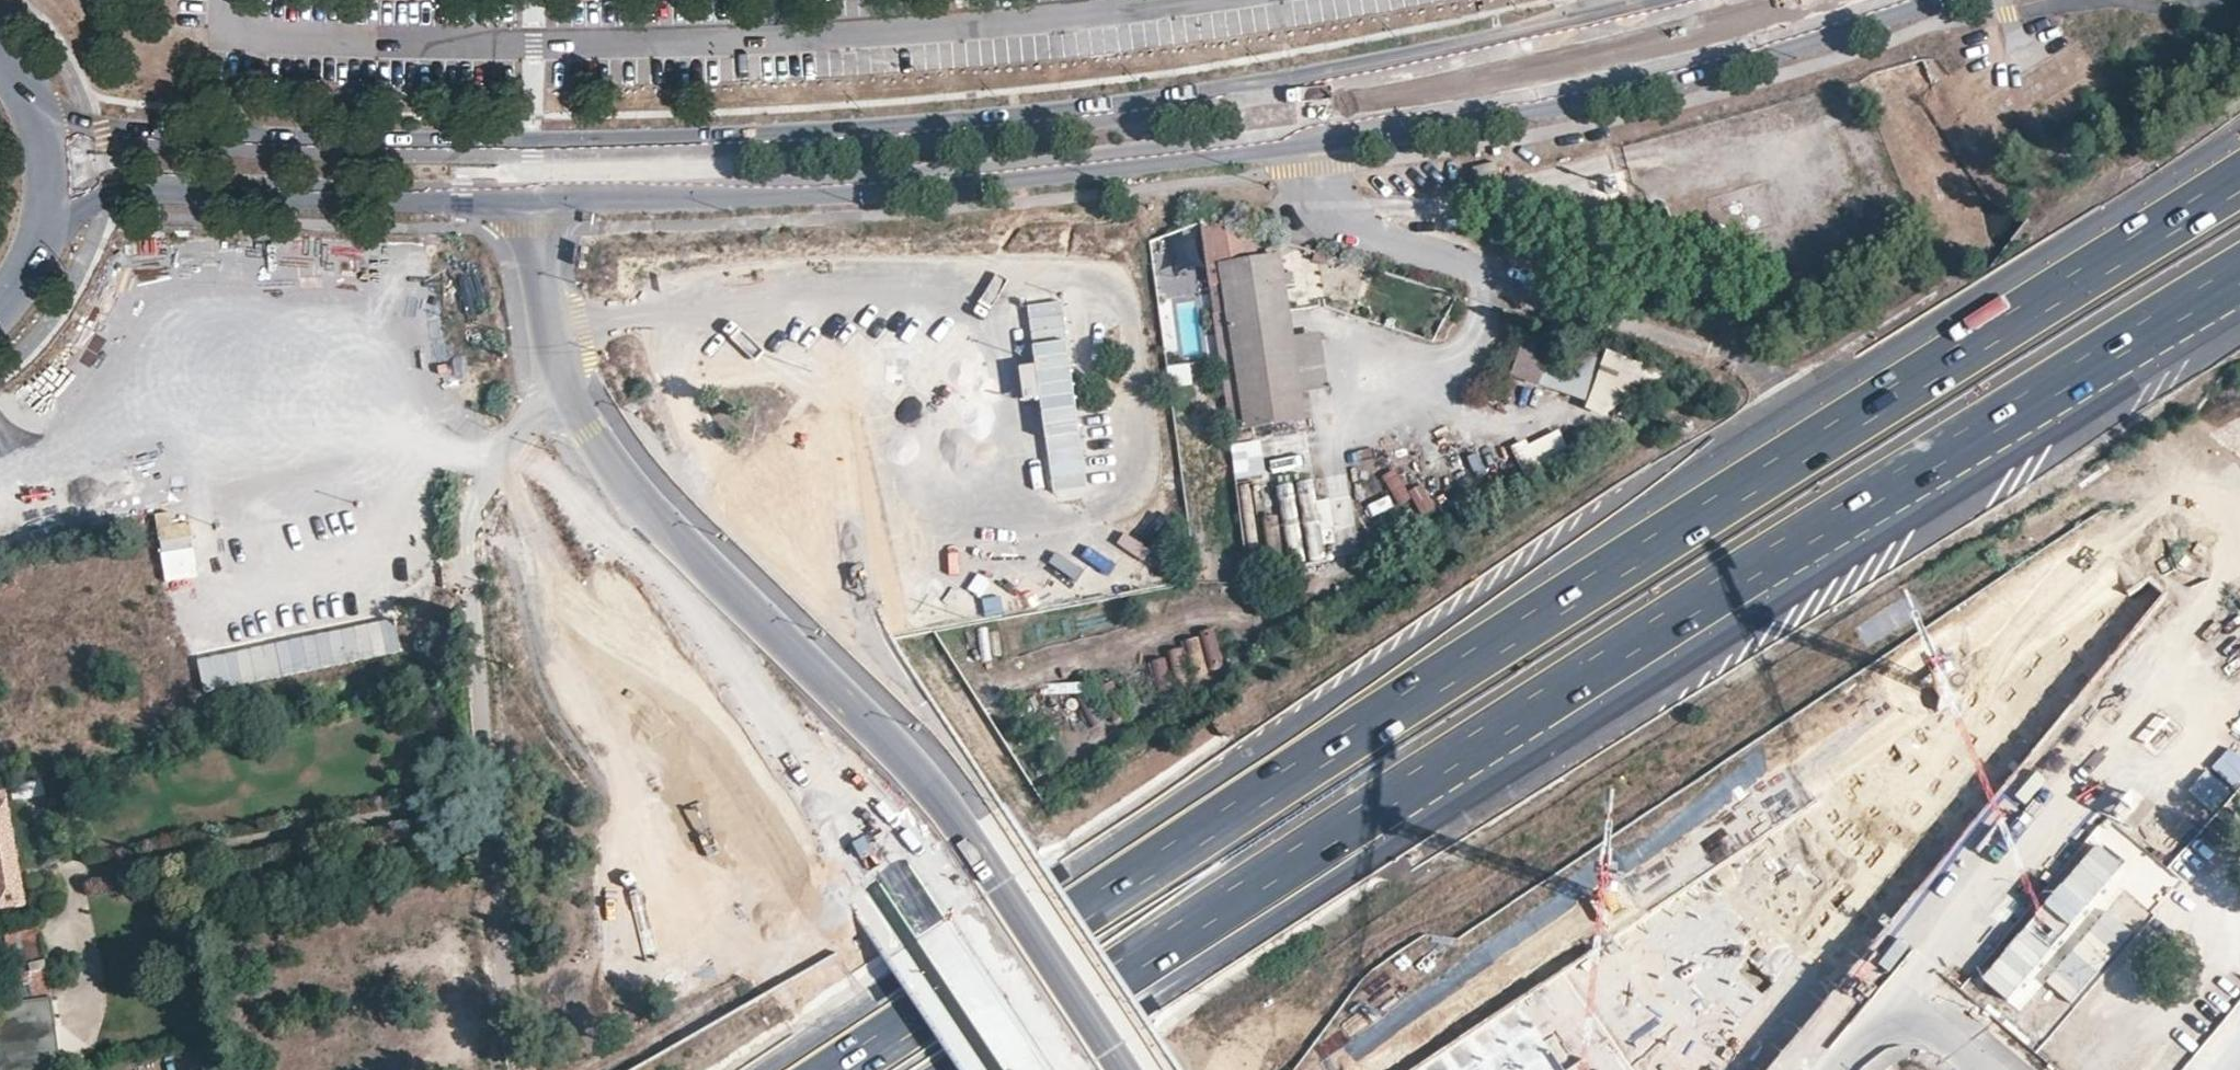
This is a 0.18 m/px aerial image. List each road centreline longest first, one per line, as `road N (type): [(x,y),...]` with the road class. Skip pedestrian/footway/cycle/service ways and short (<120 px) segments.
road 1 (secondary): [(45,228),(99,193),(131,185),(637,194),(907,182),(1245,145),(1741,54),(1913,0)]
road 2 (tertiary): [(1122,1069),(853,673),(821,609),(759,377),(736,341),(679,300),(602,288),(498,333),(323,441),(274,457),(222,458),(147,438),(83,387),(25,275)]
road 3 (secondary): [(1709,0),(1463,56),(1201,102),(904,132),(400,147),(105,134),(38,112)]
road 4 (motorway): [(2239,175),(1812,438),(825,1069)]
road 5 (motorway): [(1002,1069),(2239,282)]
road 6 (tertiary): [(480,513),(601,533),(718,610),(1024,1069)]
road 7 (unknown): [(1911,987),(2239,536)]
road 8 (tertiary): [(0,406),(48,424),(152,500),(221,526),(300,535),(480,513)]
road 9 (residential): [(491,692),(510,989),(526,1069)]
road 10 (residential): [(480,513),(491,692)]
road 11 (residential): [(1911,987),(2011,1069)]

